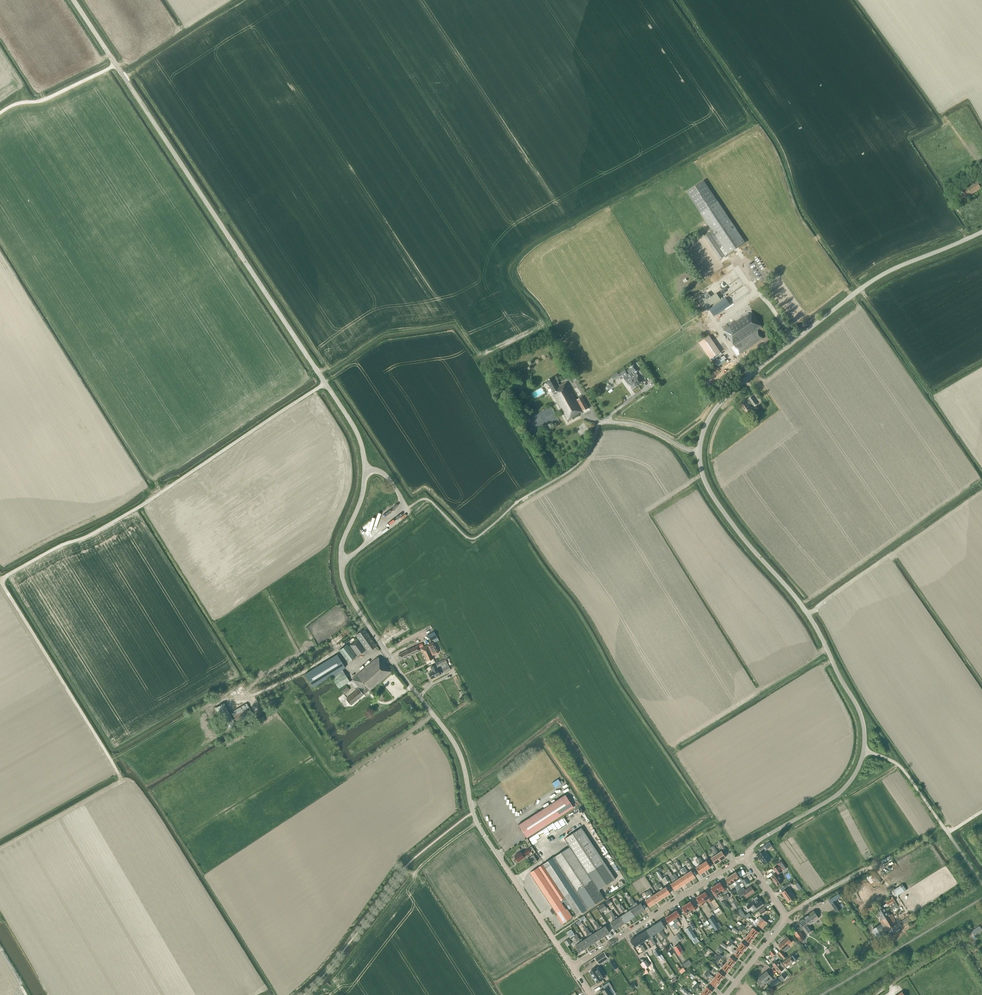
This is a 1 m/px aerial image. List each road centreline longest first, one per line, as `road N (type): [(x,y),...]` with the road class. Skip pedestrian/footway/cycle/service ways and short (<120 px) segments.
road 1 (unclassified): [(746,859),(753,844),(845,788),(865,733),(820,634),(718,503),(699,452)]
road 2 (unclassified): [(366,467),(353,425),(118,66)]
road 3 (unclassified): [(573,968),(477,823),(459,752),(356,607),(342,562)]
road 4 (unclassified): [(699,452),(710,416),(750,376),(868,287),(981,234)]
road 5 (residential): [(573,968),(746,859)]
road 6 (unclassified): [(342,562),(408,509),(390,480),(366,467)]
road 7 (unclassified): [(0,117),(118,66)]
road 8 (track): [(870,868),(981,809)]

